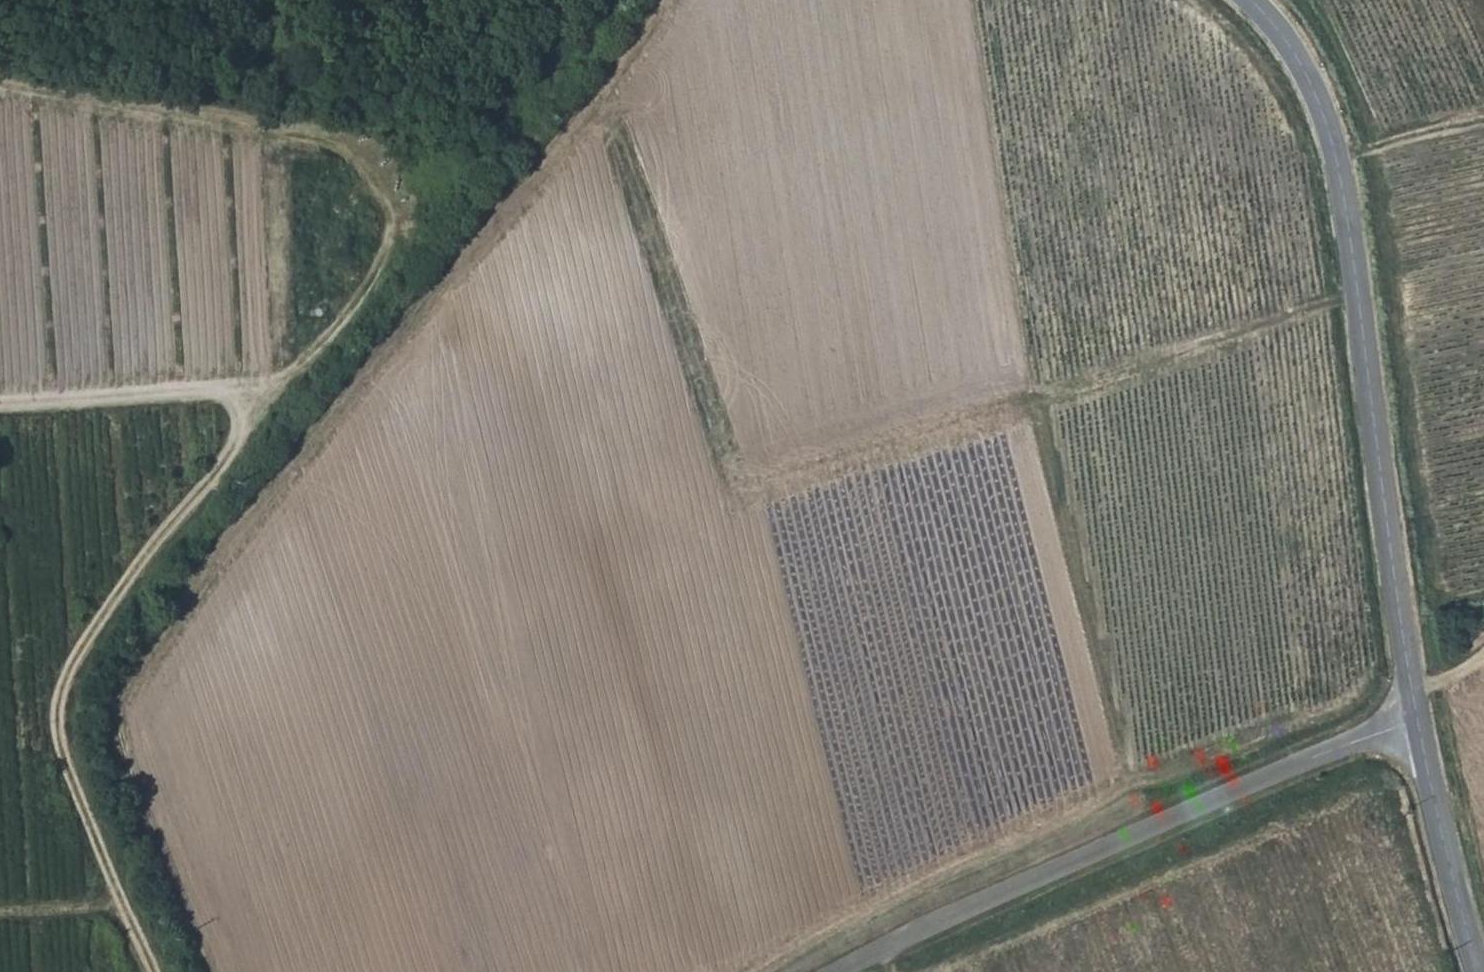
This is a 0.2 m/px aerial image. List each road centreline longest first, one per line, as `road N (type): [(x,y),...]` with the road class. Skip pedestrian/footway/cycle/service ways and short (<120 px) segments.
road 1 (track): [(168,971),(60,717),(379,239),(350,145),(0,77)]
road 2 (tertiary): [(1480,971),(1403,633),(1346,199),(1298,61),(1247,0)]
road 3 (track): [(0,392),(291,372)]

